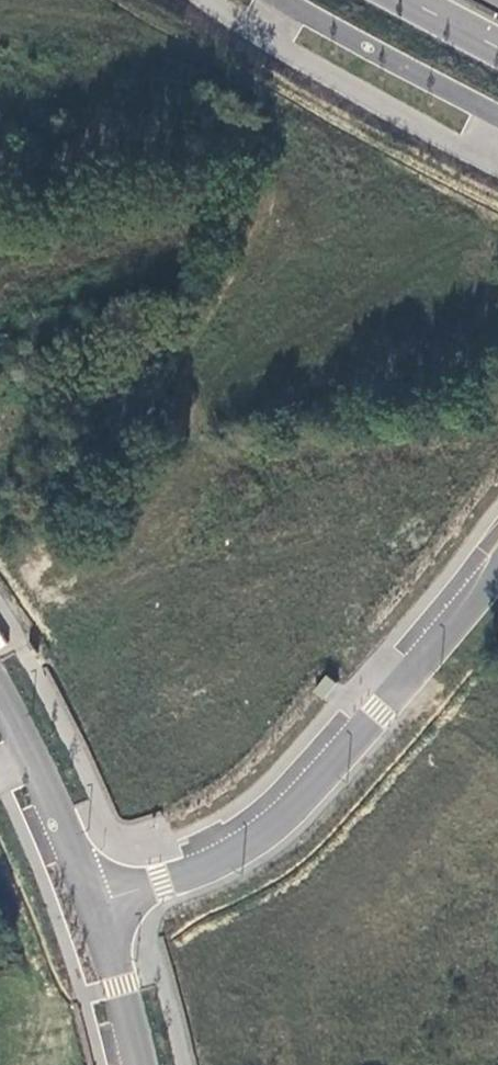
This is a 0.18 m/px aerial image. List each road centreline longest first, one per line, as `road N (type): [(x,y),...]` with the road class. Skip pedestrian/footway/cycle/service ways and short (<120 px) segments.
road 1 (residential): [(93,895),(236,860),(279,828),(319,791),(497,567)]
road 2 (unclassified): [(93,895),(35,741),(0,679)]
road 3 (unclassified): [(302,0),(497,114)]
road 4 (unclassified): [(140,1064),(93,895)]

